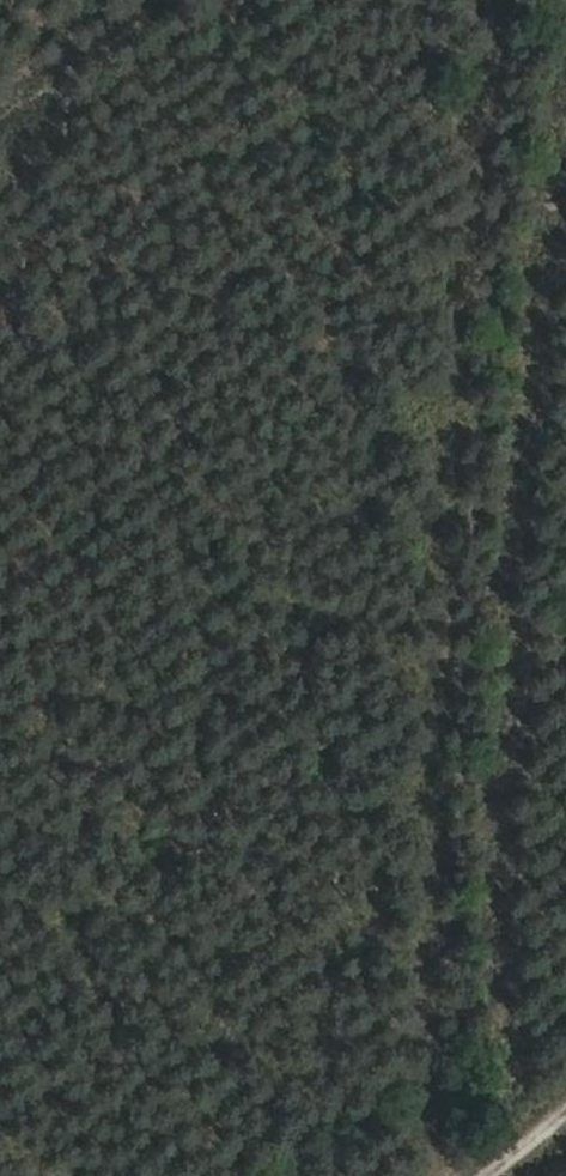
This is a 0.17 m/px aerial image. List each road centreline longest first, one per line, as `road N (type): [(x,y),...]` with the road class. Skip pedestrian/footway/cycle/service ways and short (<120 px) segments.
road 1 (track): [(442,1175),(430,1088),(432,904),(452,484),(473,192),(508,0)]
road 2 (track): [(517,1156),(495,865),(507,502),(565,60)]

